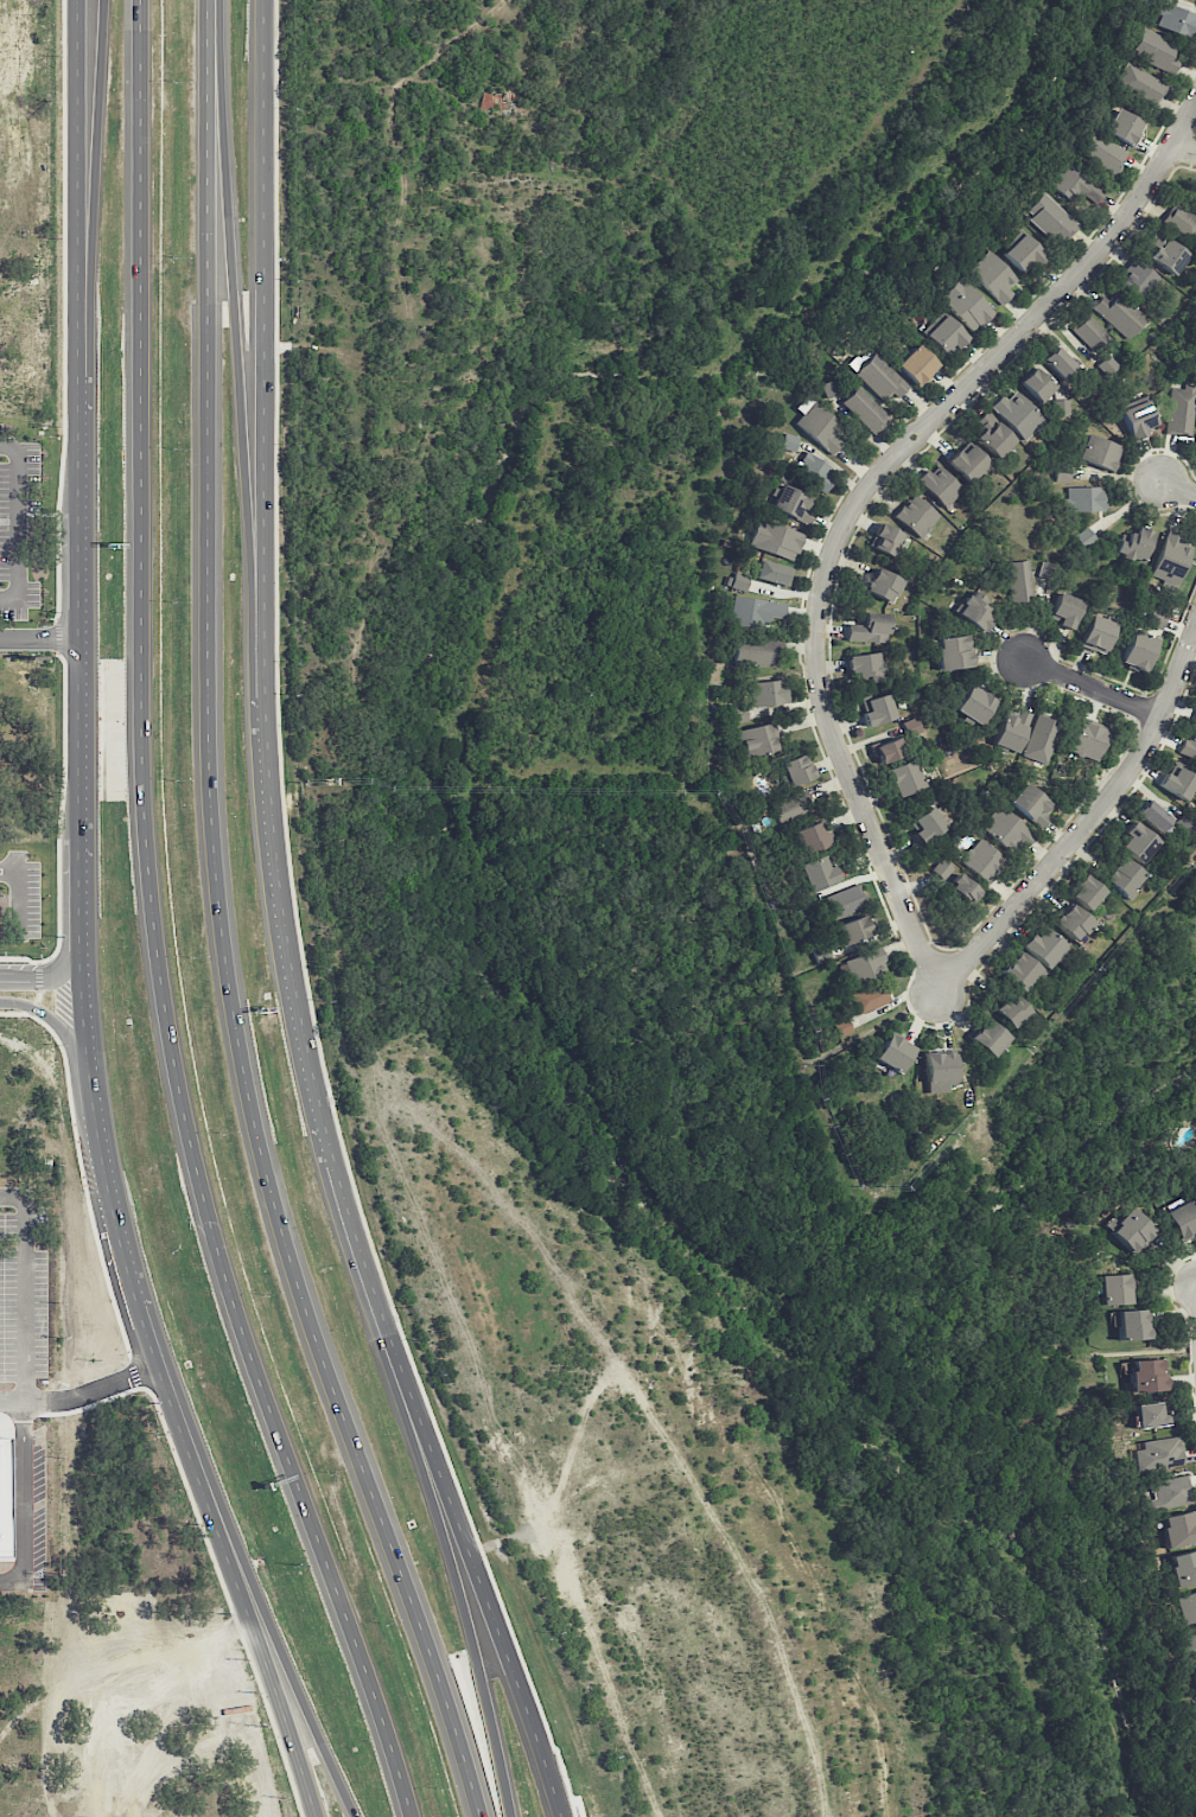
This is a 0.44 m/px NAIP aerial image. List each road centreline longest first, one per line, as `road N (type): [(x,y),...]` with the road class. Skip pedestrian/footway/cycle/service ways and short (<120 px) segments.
road 1 (motorway): [(482,1816),(419,1618),(310,1328),(237,1041),(205,715),(205,0)]
road 2 (motorway): [(141,0),(139,759),(164,1013),(216,1247),(406,1816)]
road 3 (secondary): [(79,208),(78,957),(90,1101),(146,1339),(314,1816)]
road 4 (secondary): [(555,1816),(352,1247),(293,1003),(262,770),(259,408)]
road 5 (residential): [(946,967),(922,956),(821,714),(814,644),(822,580),(882,473),(1118,225),(1195,100)]
road 6 (residential): [(1195,625),(1125,778),(972,959),(946,967)]
road 7 (motorway): [(259,408),(231,0)]
road 8 (secondary): [(259,408),(259,0)]
road 9 (motorway): [(522,1816),(447,1510)]
road 10 (motorway): [(237,1585),(349,1816)]
road 11 (motorway): [(91,0),(79,208)]
road 12 (tertiary): [(78,785),(65,830),(65,950),(57,970),(38,976)]
road 13 (secondary): [(78,0),(79,208)]
road 14 (tertiary): [(33,1007),(65,1035),(78,1115),(100,1155)]
road 15 (residential): [(1160,715),(1023,664)]

